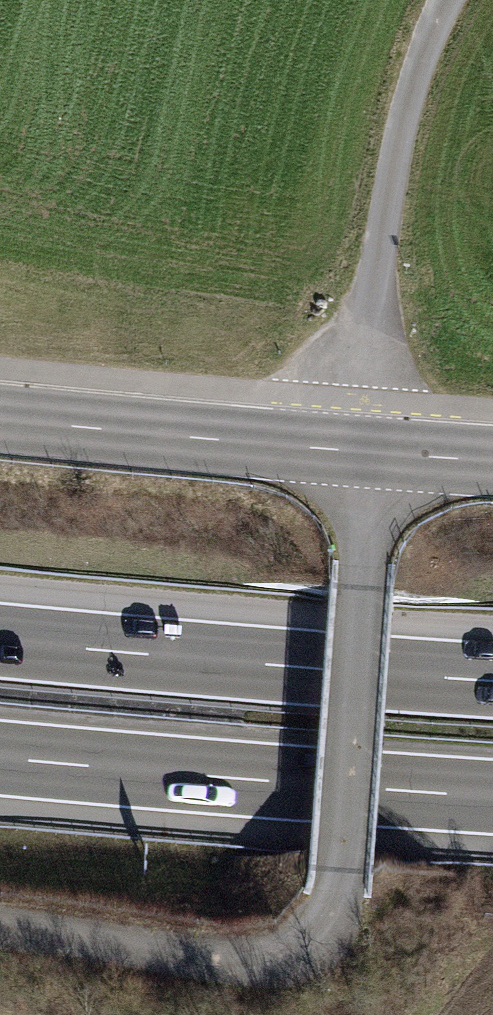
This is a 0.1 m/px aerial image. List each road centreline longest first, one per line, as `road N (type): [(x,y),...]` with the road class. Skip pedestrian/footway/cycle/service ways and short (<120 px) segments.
road 1 (motorway): [(492,679),(0,639)]
road 2 (tertiary): [(0,420),(492,459)]
road 3 (motorway): [(0,760),(492,798)]
road 4 (track): [(447,0),(412,70),(401,122),(372,308),(365,449)]

